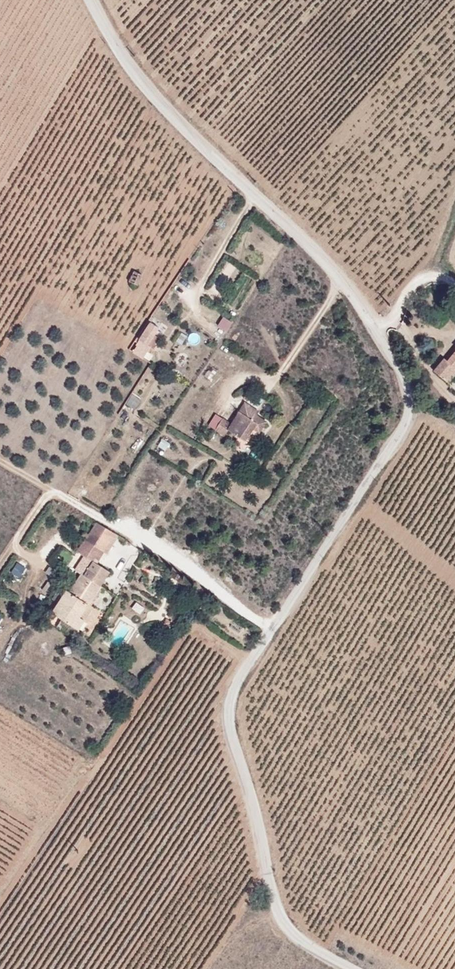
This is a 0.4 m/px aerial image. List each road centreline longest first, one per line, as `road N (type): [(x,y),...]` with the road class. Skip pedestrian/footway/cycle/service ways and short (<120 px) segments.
road 1 (unclassified): [(90,0),(150,91),(339,276),(407,385),(412,419),(229,703),(284,925),(308,947),(355,968)]
road 2 (track): [(0,461),(162,547),(272,632)]

